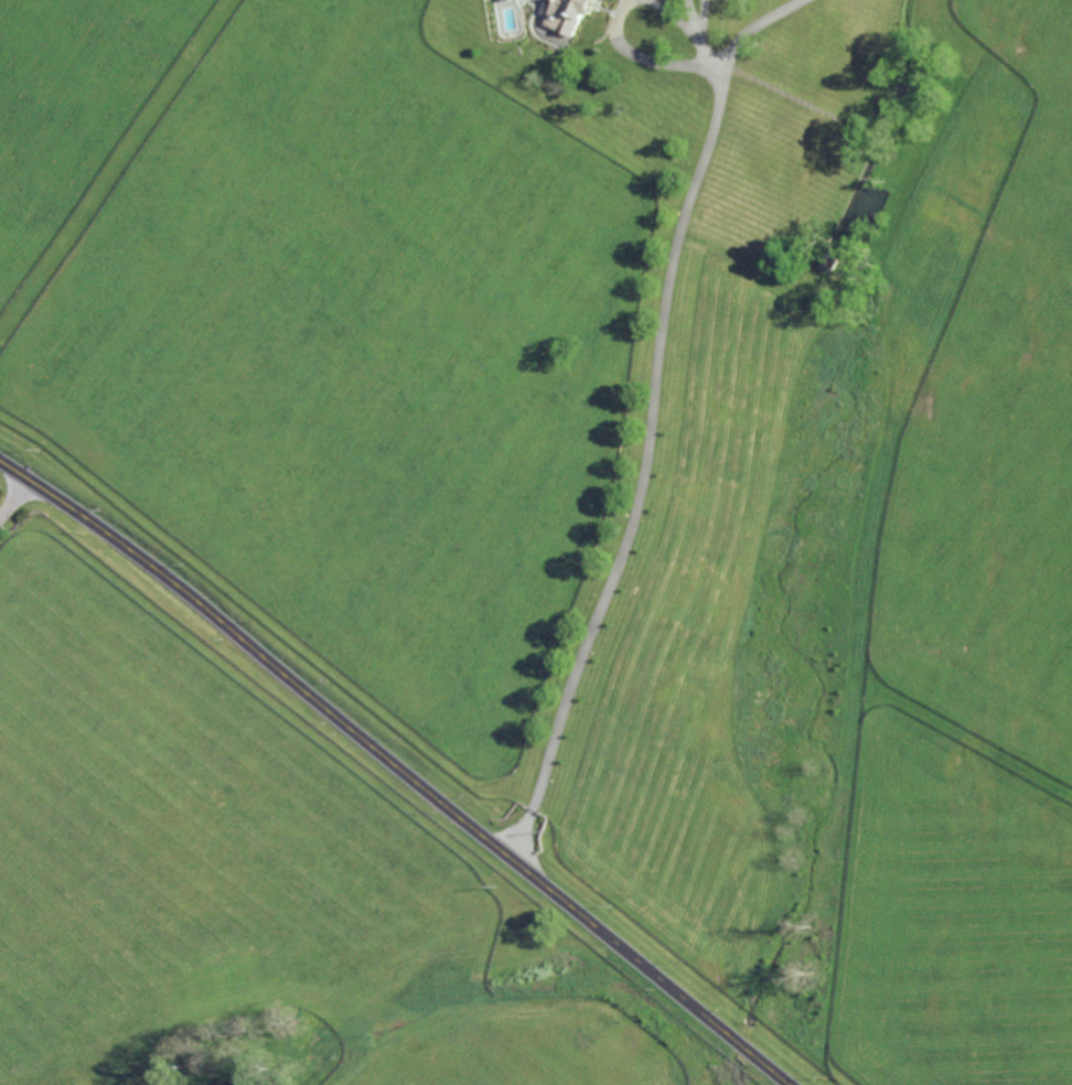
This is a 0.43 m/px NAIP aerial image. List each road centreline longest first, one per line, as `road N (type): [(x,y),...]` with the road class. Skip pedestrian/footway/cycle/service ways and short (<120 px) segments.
road 1 (secondary): [(788,1084),(116,538),(0,461)]

